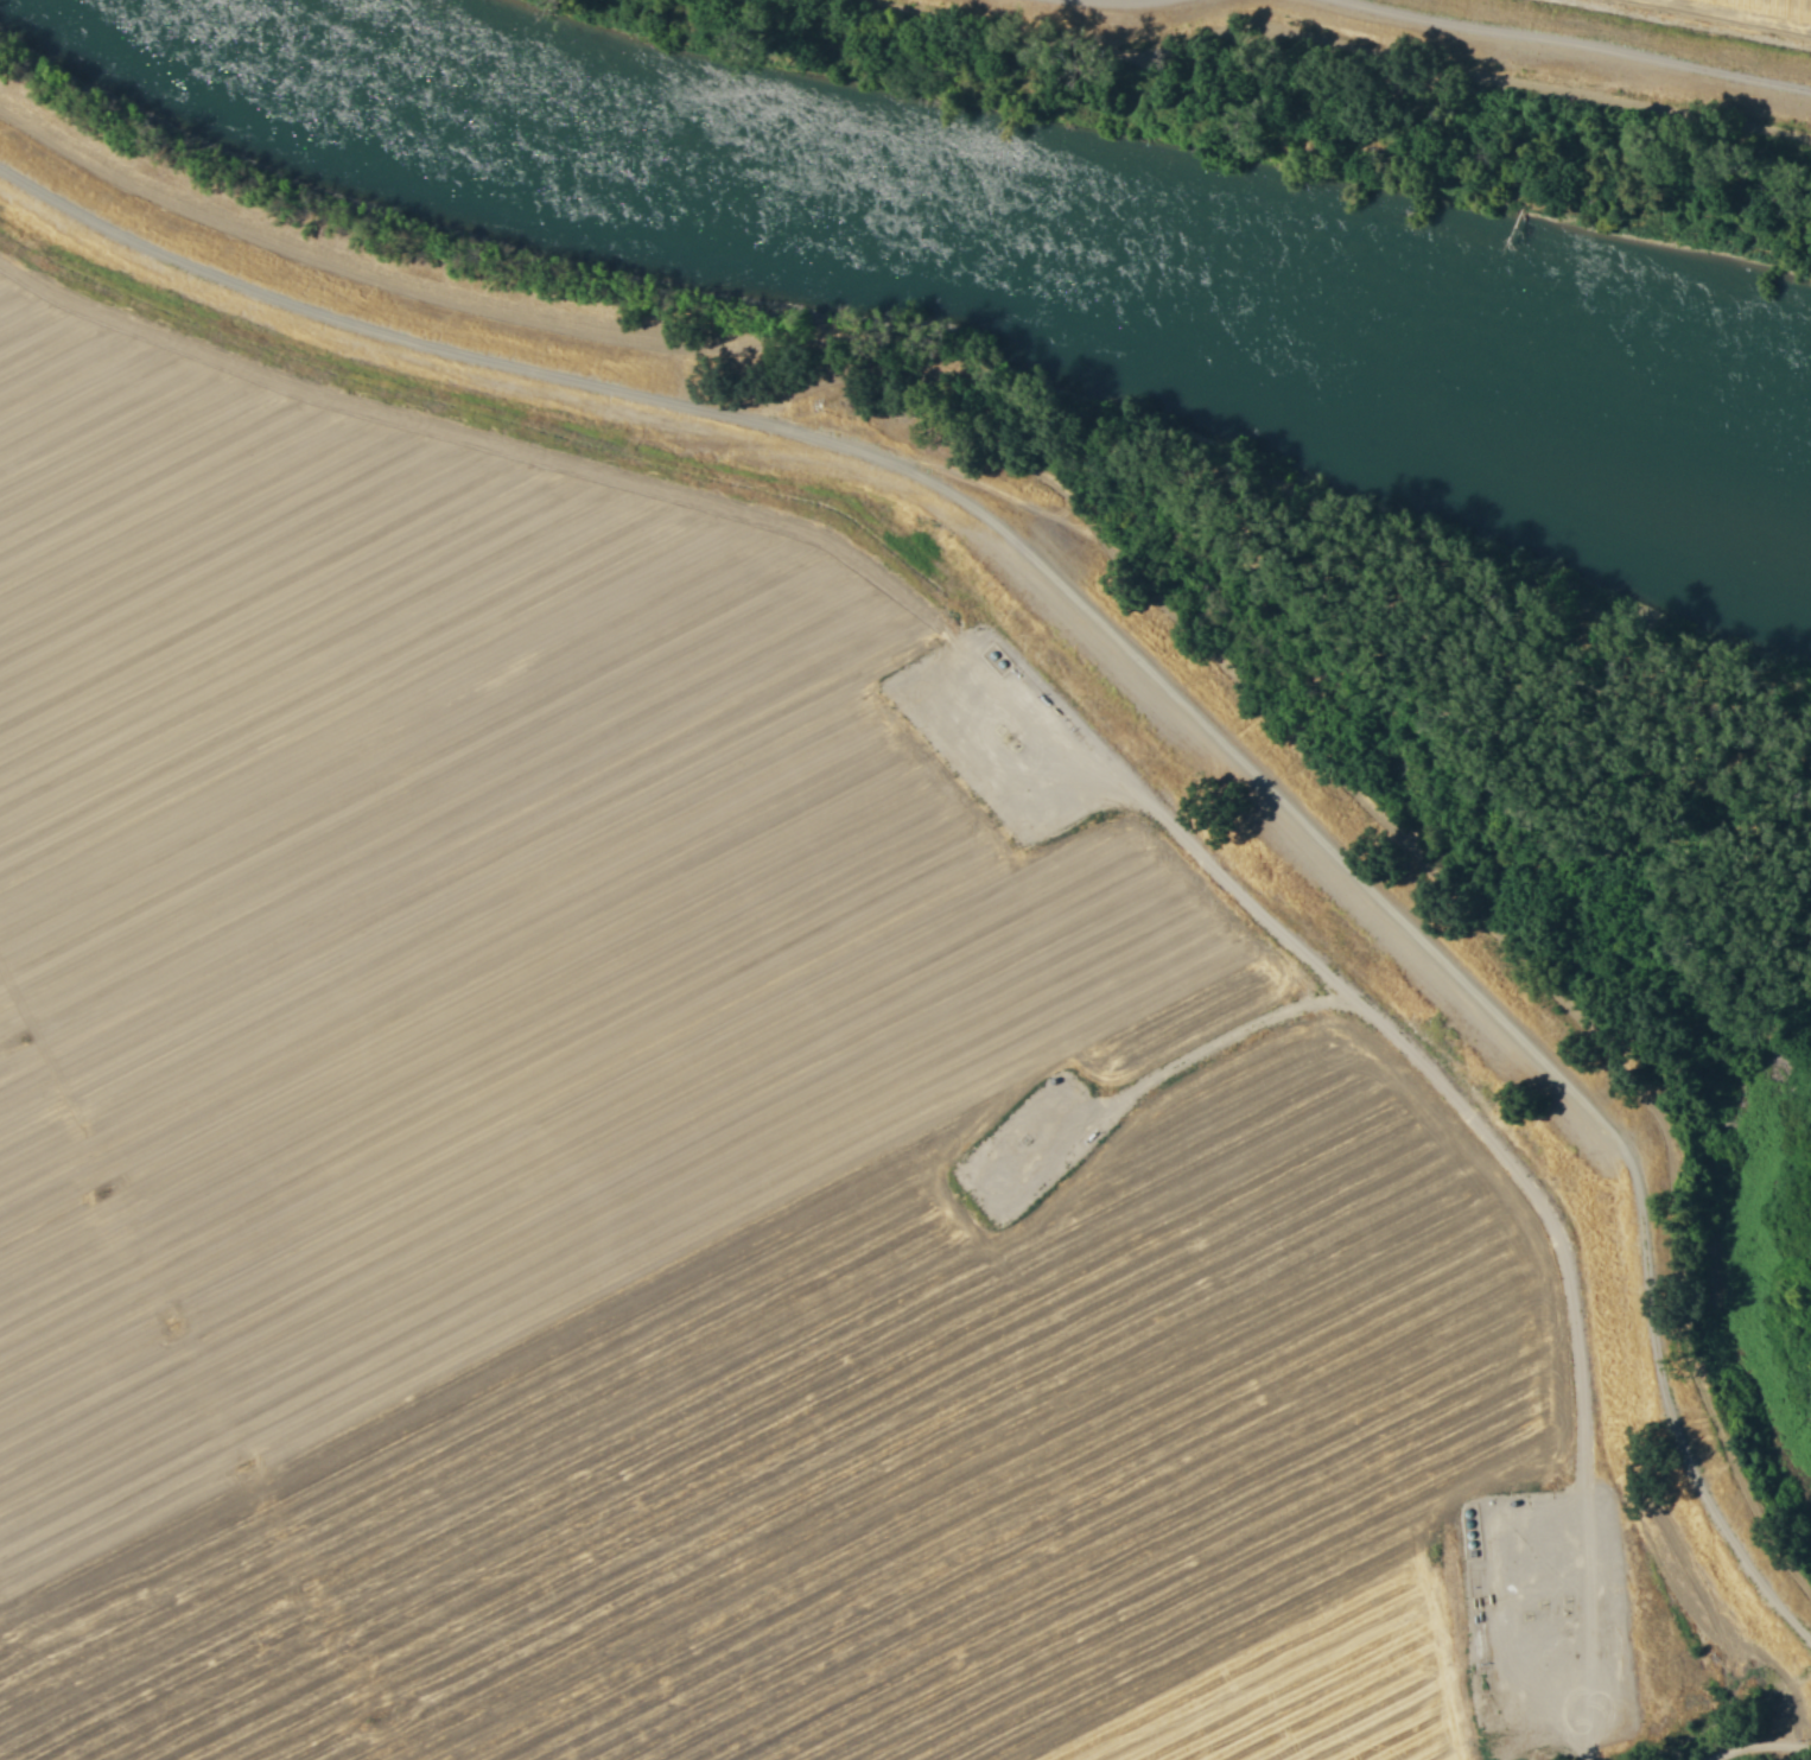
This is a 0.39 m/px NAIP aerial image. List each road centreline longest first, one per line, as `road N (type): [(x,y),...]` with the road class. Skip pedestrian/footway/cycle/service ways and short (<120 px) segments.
road 1 (residential): [(0,164),(170,252),(331,311),(832,434),(906,463),(976,503),(1276,787),(1608,1119),(1635,1170),(1653,1335),(1694,1467),(1750,1558),(1810,1628)]
road 2 (track): [(1810,90),(1346,0)]

